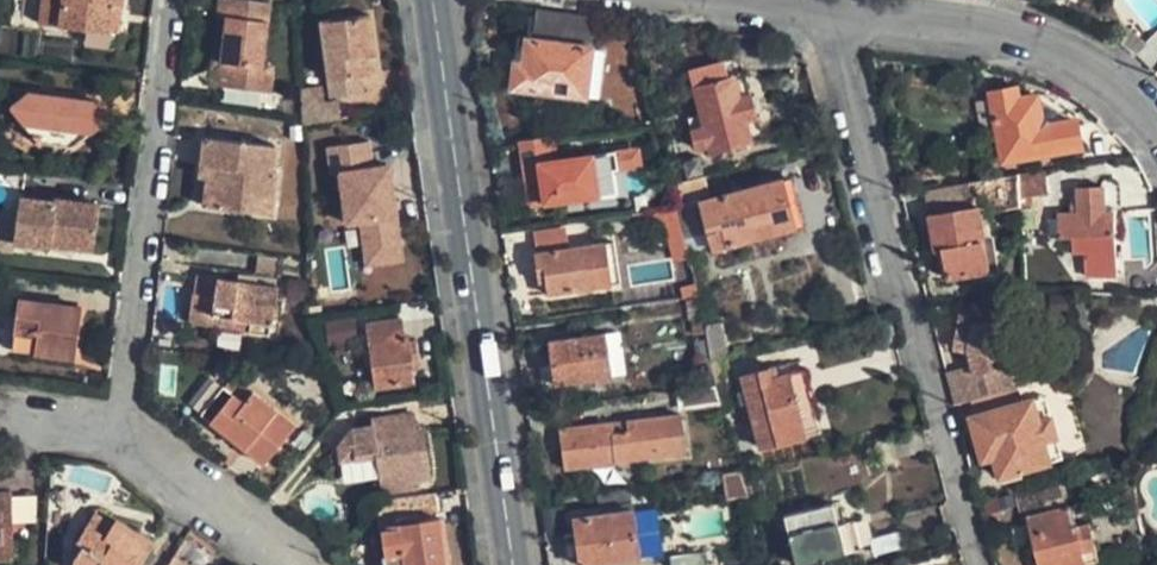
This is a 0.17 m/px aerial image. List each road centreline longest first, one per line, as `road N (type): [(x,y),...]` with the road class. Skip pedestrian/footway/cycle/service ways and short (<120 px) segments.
road 1 (residential): [(433,0),(512,564)]
road 2 (residential): [(827,20),(977,564)]
road 3 (residential): [(170,0),(123,429)]
road 4 (residential): [(827,20),(1037,53),(1125,94),(1156,139)]
road 5 (residential): [(123,429),(284,564)]
road 6 (residential): [(686,0),(827,20)]
road 7 (residential): [(123,429),(0,413)]

